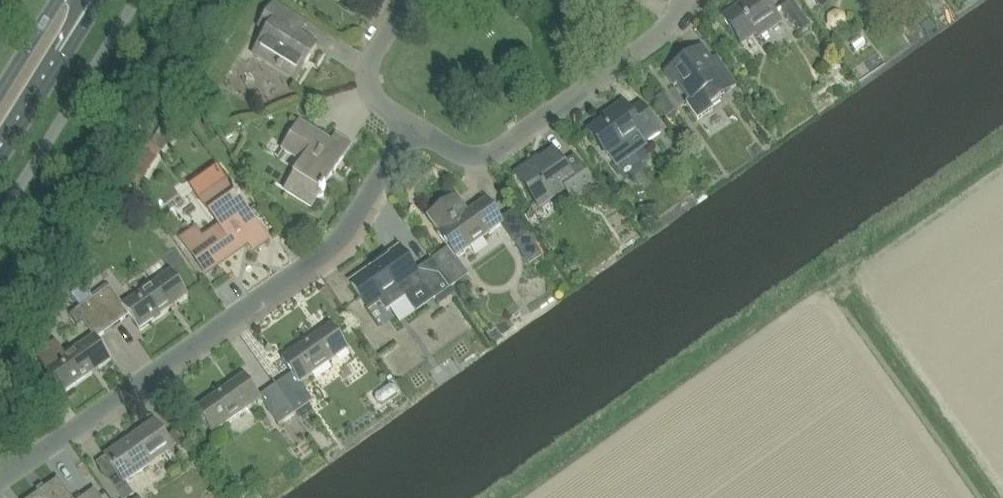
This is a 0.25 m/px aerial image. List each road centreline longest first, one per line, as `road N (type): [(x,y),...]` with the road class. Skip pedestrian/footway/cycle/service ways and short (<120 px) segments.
road 1 (residential): [(2,477),(328,247),(410,124)]
road 2 (residential): [(683,0),(647,43),(491,152),(461,155),(410,124)]
road 3 (secondary): [(0,159),(100,0)]
road 4 (residential): [(410,124),(377,101),(367,81),(369,61),(406,0)]

